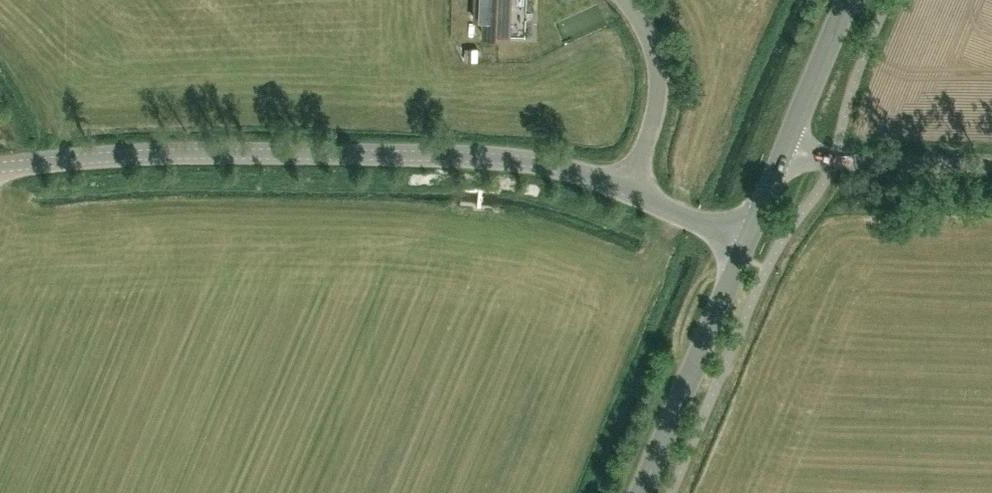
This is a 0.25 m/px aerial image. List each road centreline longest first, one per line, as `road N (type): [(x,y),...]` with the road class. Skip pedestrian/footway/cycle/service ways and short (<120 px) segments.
road 1 (unclassified): [(627,190),(551,165),(485,157),(157,154),(40,163)]
road 2 (tertiary): [(642,492),(747,240)]
road 3 (unclassified): [(991,165),(864,163),(784,149)]
road 4 (unclassified): [(627,190),(659,77),(645,30),(624,0)]
road 5 (tertiary): [(784,149),(851,0)]
road 6 (unclassified): [(747,240),(627,190)]

